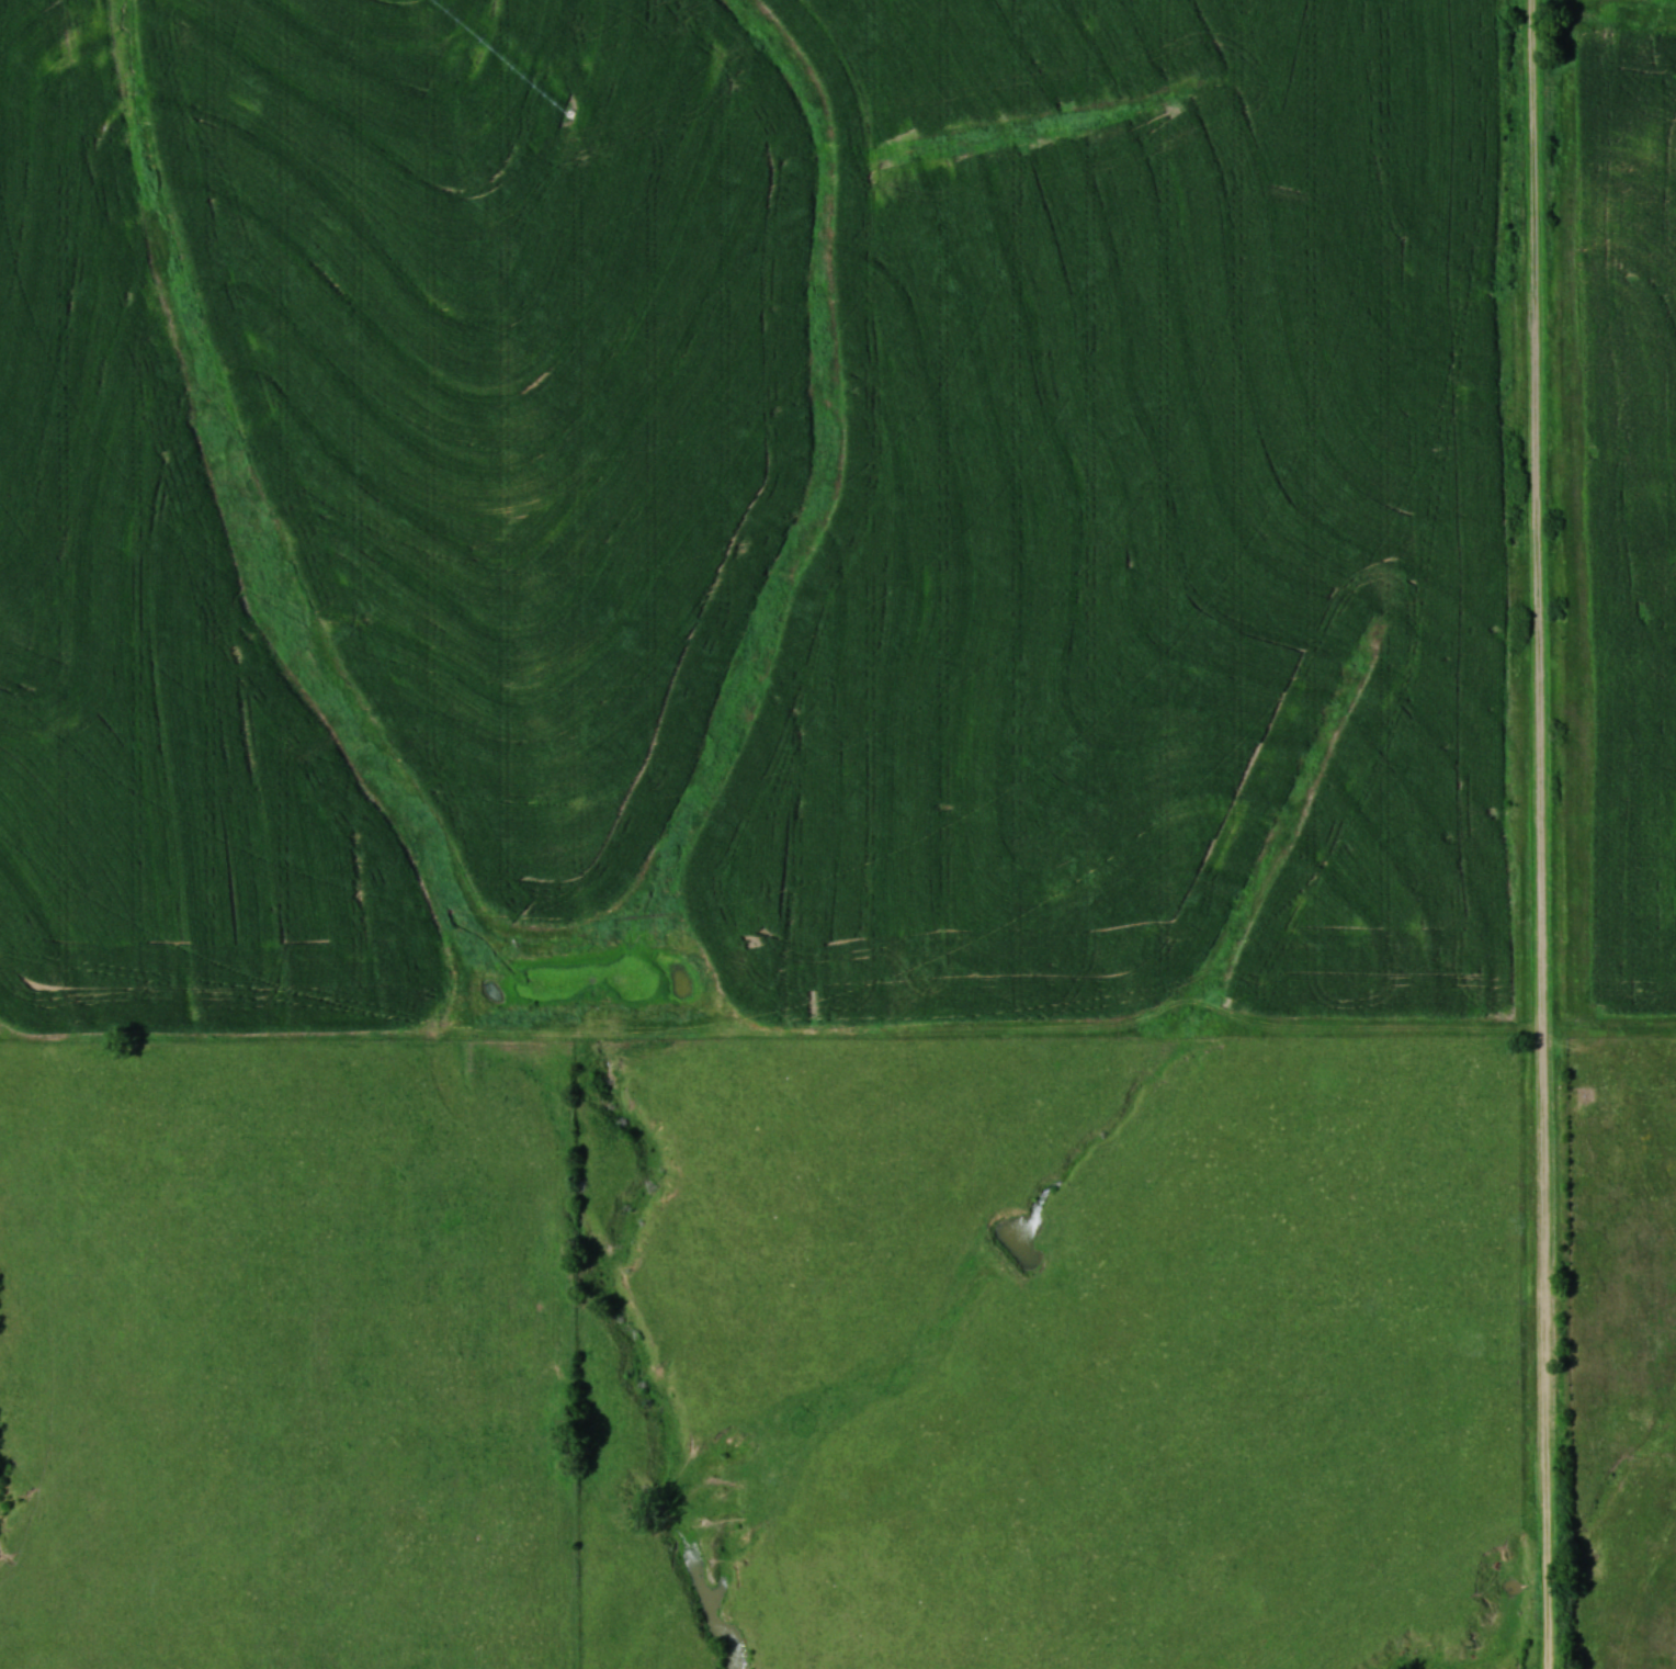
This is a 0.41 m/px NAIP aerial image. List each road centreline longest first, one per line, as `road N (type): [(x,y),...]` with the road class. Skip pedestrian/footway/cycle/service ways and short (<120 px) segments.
road 1 (residential): [(1538,0),(1552,1668)]

